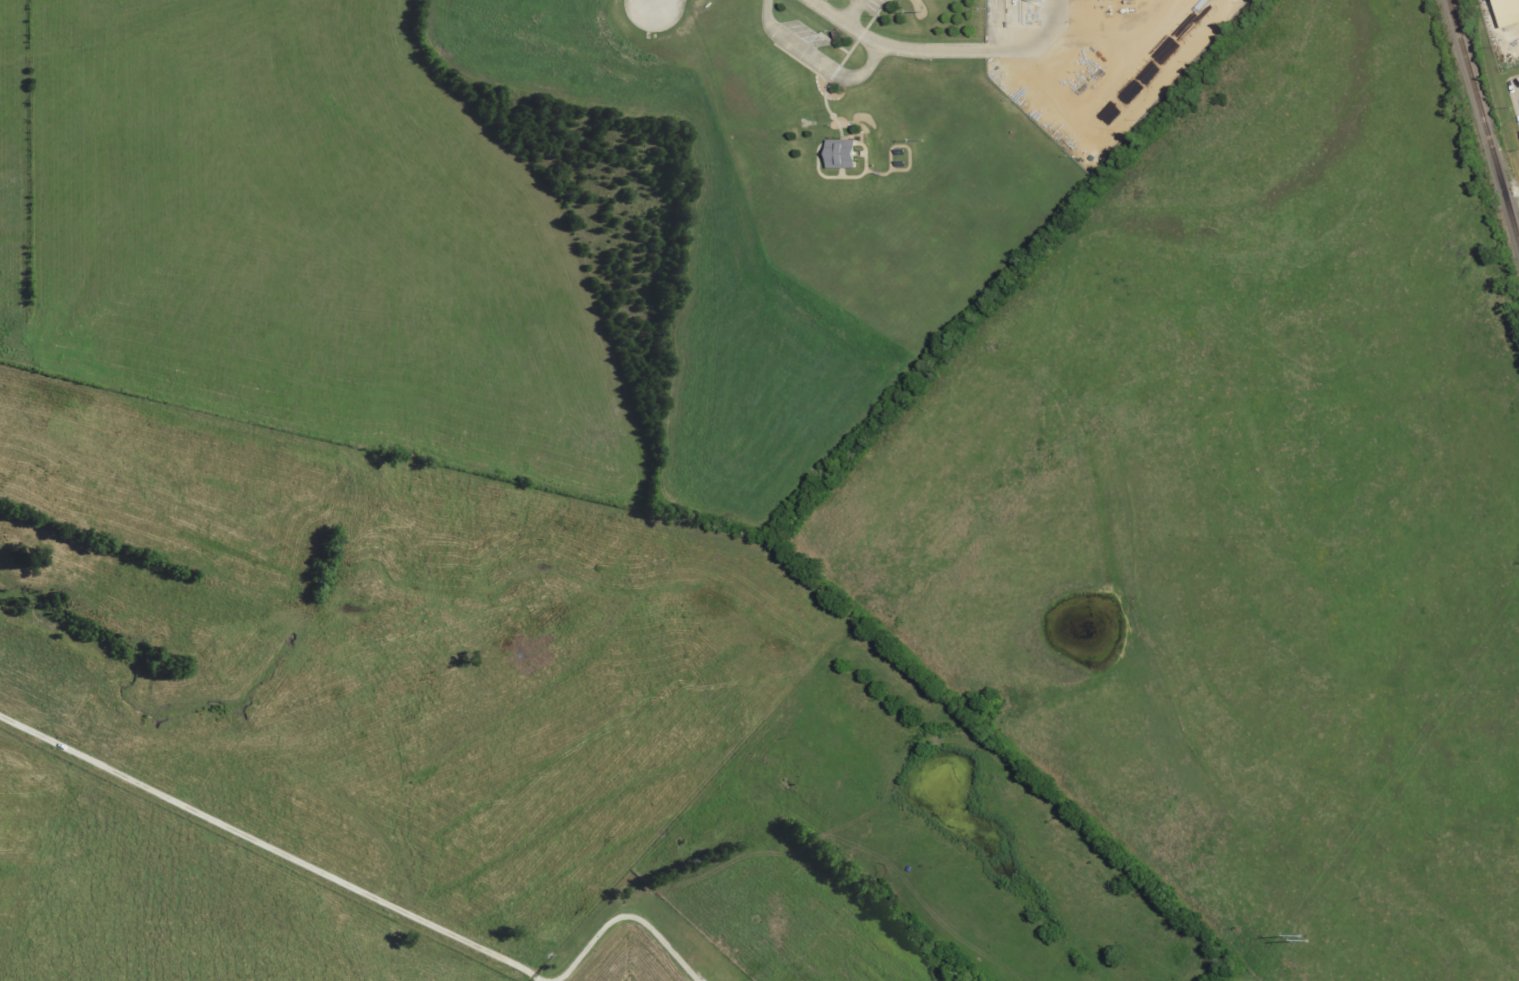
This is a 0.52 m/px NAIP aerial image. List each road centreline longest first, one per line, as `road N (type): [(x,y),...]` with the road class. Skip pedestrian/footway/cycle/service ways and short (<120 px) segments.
road 1 (residential): [(701,980),(649,926),(613,916),(555,980)]
road 2 (residential): [(878,39),(855,70),(772,17),(773,0)]
road 3 (residential): [(878,39),(1025,41)]

